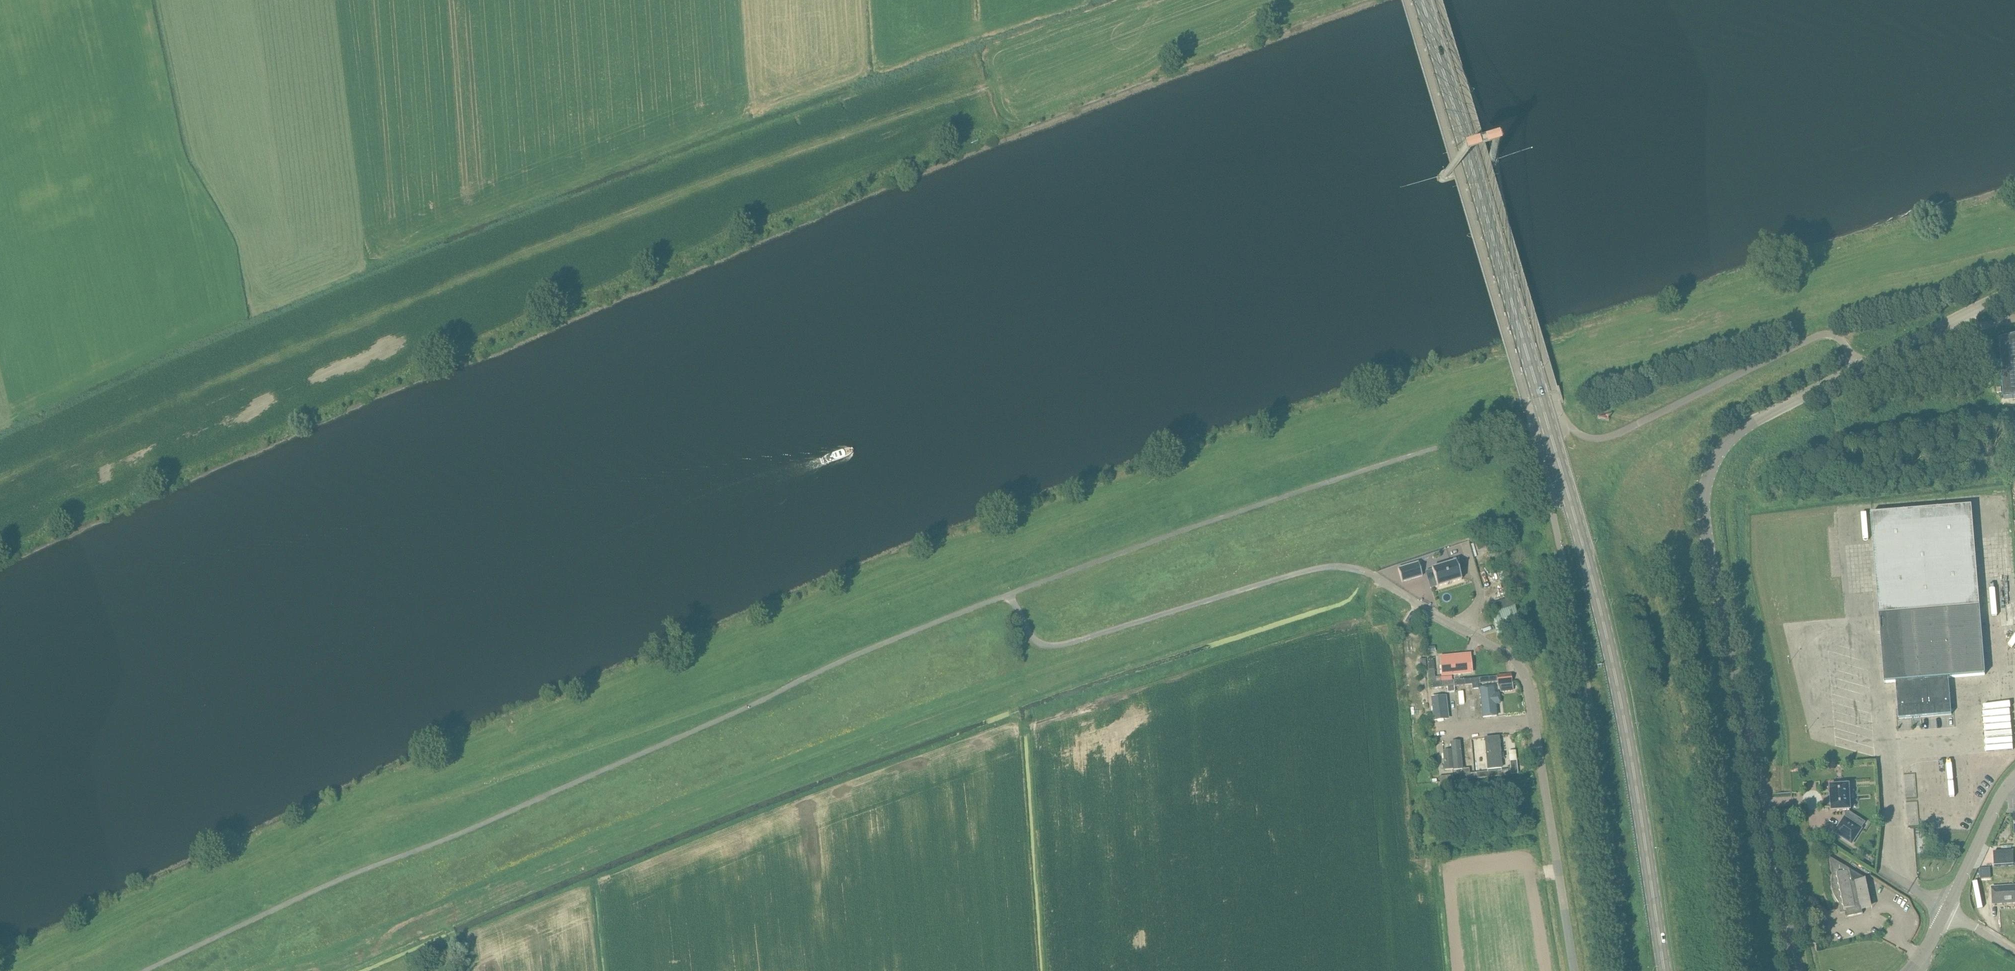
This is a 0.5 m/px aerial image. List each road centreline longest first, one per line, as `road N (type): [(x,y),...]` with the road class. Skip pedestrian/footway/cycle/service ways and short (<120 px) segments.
road 1 (primary): [(1665,970),(1597,596),(1421,0)]
road 2 (unclassified): [(1620,970),(1581,645),(1560,544),(1405,0)]
road 3 (unclassified): [(1859,367),(1837,335),(1821,334),(1610,437),(1588,439),(1570,428),(1436,0)]
road 4 (tertiary): [(1797,970),(1703,501),(1728,442),(1859,367)]
road 5 (unclassified): [(1575,970),(1524,671),(1364,572)]
road 6 (tertiary): [(1859,367),(2014,291)]
road 7 (unclassified): [(1946,912),(2014,777)]

